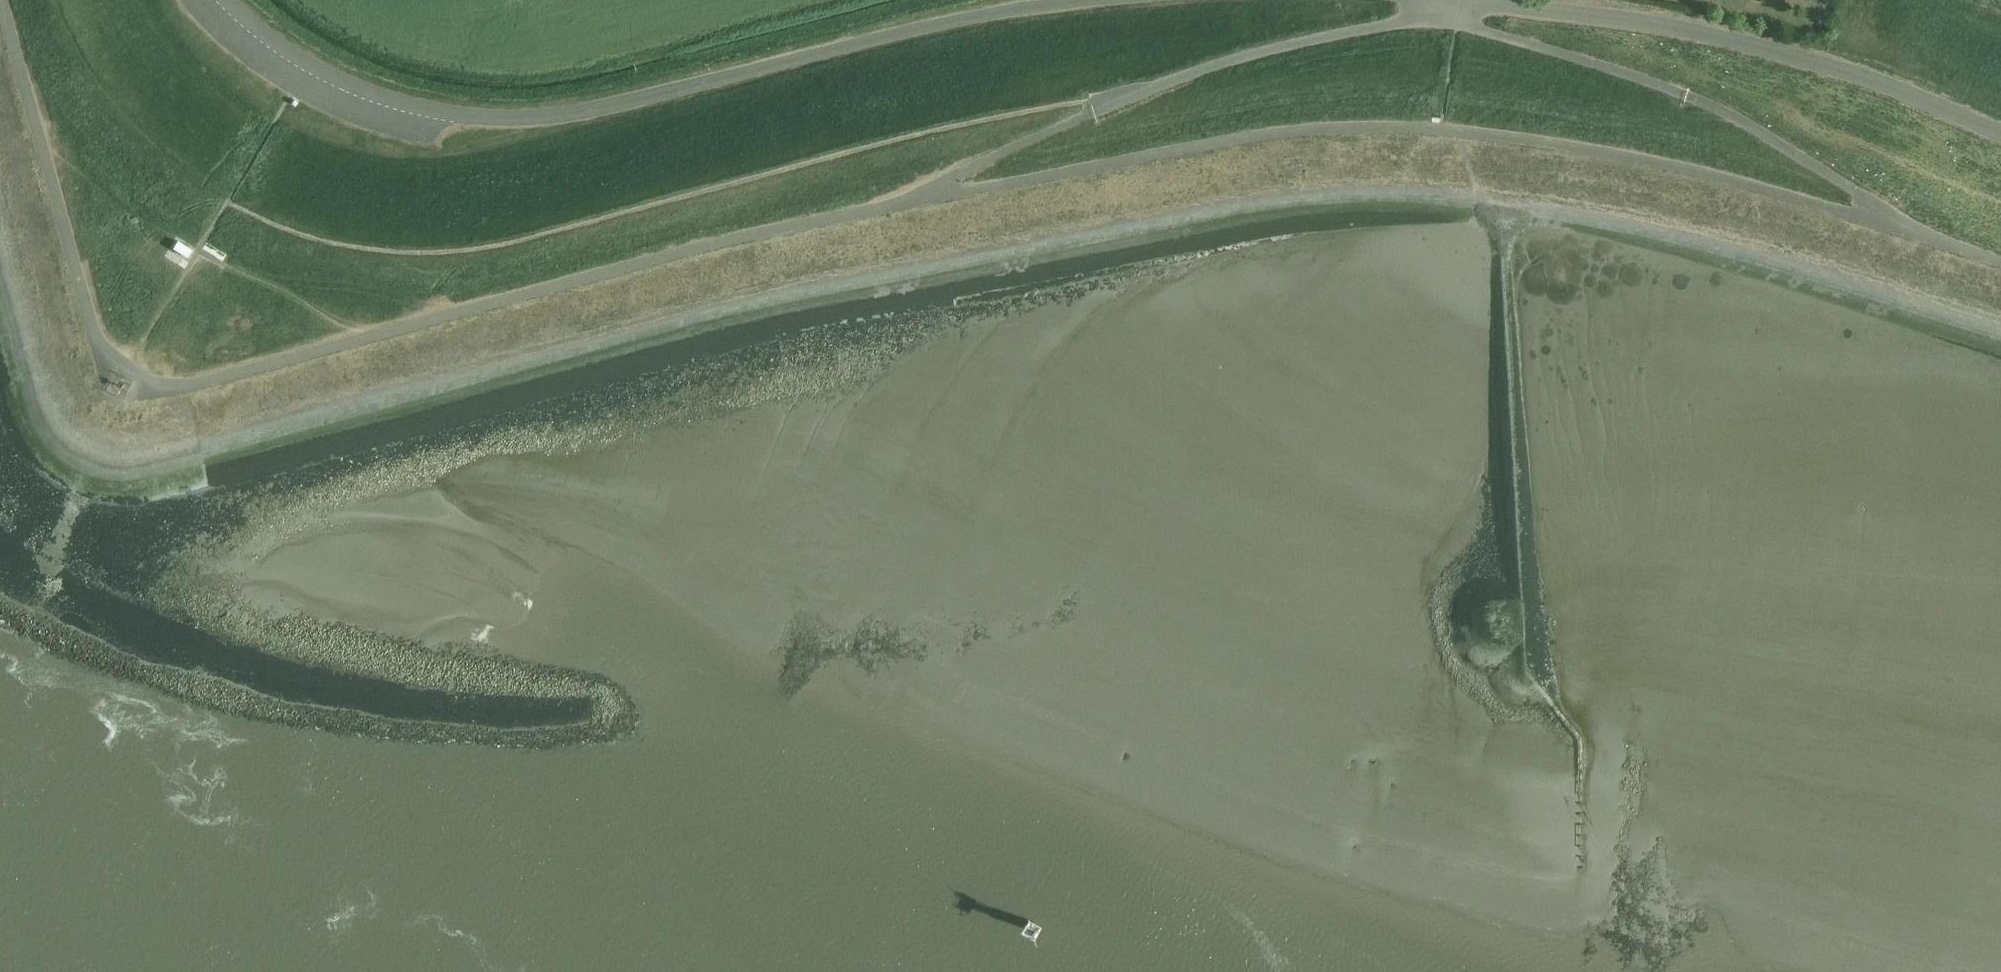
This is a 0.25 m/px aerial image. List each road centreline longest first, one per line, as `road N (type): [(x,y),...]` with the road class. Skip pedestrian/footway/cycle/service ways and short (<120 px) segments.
road 1 (unclassified): [(1100,0),(901,33),(564,117),(502,122),(377,102),(307,70),(227,0)]
road 2 (unclassified): [(2000,136),(1752,43),(1459,2)]

